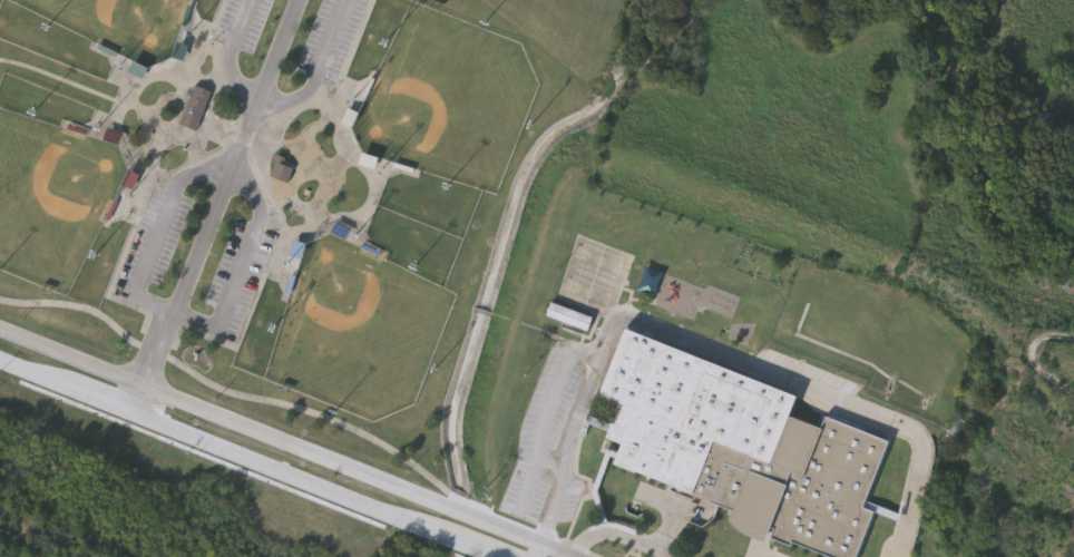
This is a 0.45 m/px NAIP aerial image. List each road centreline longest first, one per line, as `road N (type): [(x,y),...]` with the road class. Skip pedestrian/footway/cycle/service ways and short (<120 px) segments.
road 1 (secondary): [(573,556),(207,411)]
road 2 (secondary): [(199,441),(455,541)]
road 3 (secondary): [(207,411),(0,329)]

